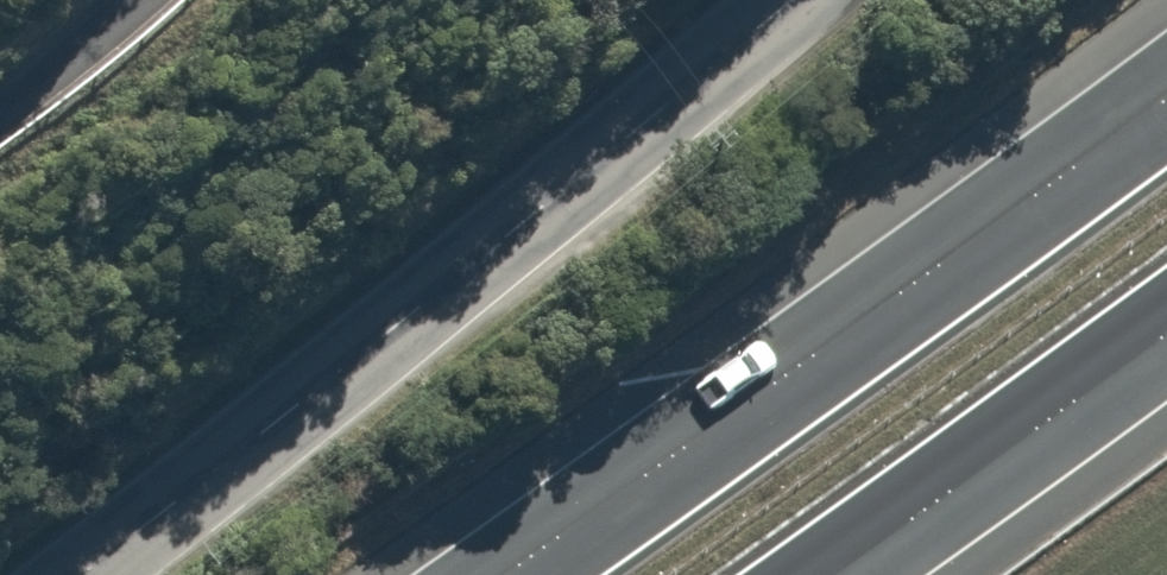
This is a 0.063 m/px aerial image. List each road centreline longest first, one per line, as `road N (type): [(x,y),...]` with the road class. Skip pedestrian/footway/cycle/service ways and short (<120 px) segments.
road 1 (unclassified): [(84,574),(786,0)]
road 2 (trunk): [(513,574),(1166,103)]
road 3 (trunk): [(1166,338),(838,574)]
road 4 (unclassified): [(0,110),(132,0)]

